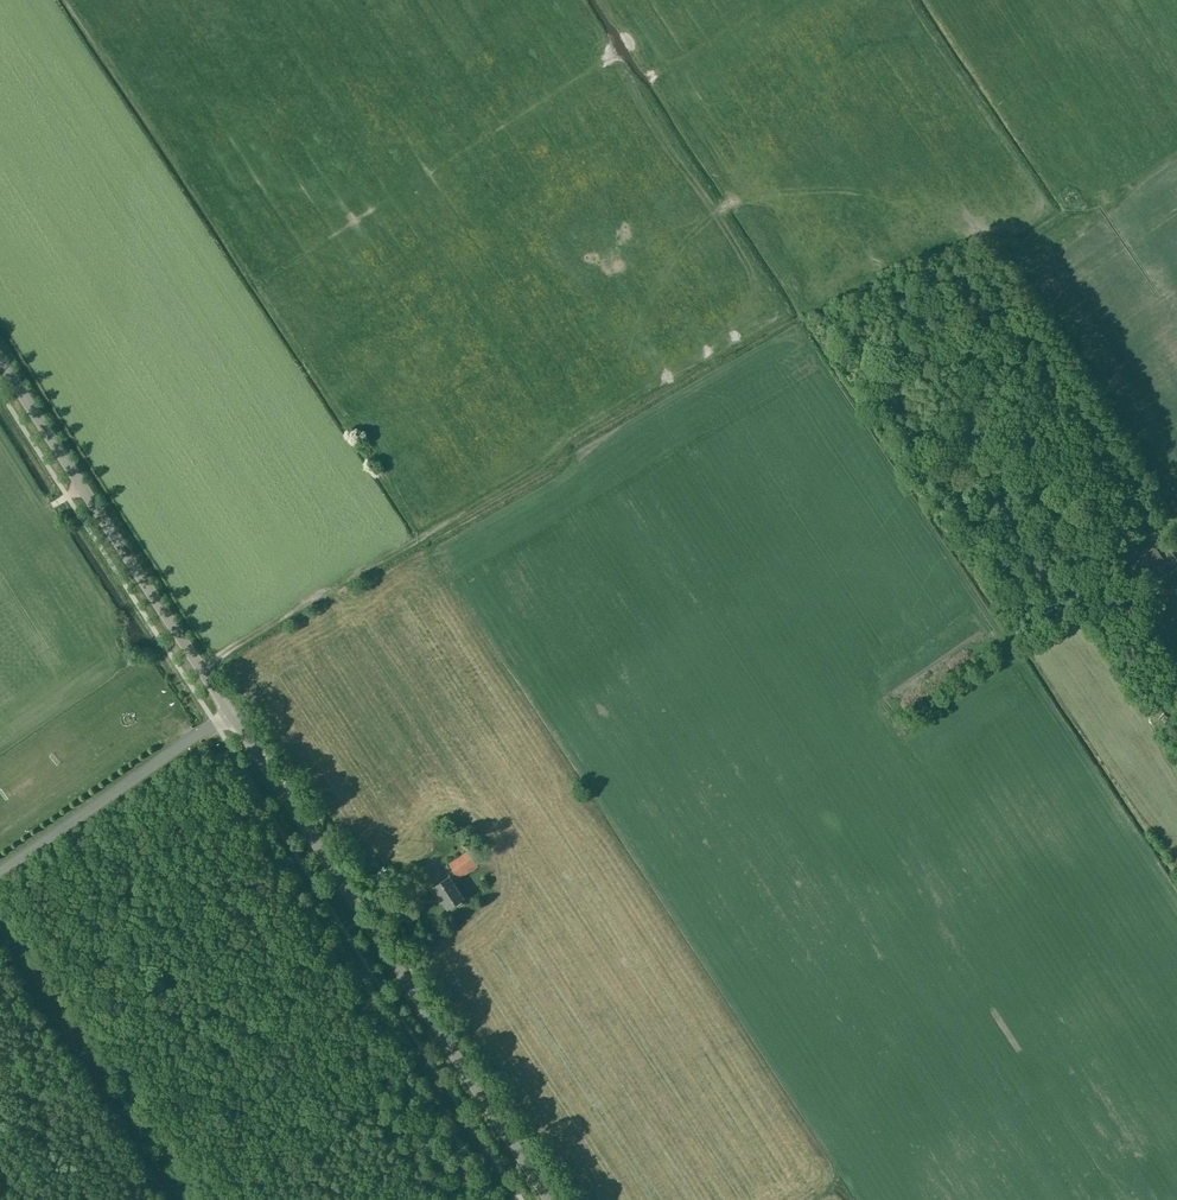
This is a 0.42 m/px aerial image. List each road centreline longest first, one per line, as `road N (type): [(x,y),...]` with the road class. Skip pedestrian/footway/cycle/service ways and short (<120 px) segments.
road 1 (tertiary): [(549,1199),(0,352)]
road 2 (track): [(202,665),(419,536)]

